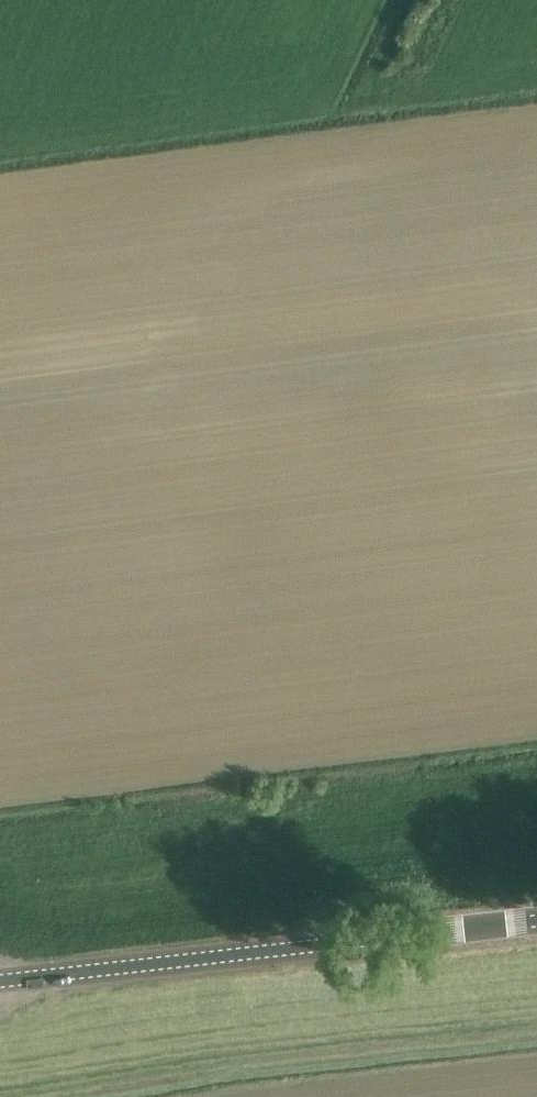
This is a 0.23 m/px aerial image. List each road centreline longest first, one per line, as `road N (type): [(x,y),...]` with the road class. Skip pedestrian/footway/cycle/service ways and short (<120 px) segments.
road 1 (secondary): [(0,984),(439,936),(536,916)]

